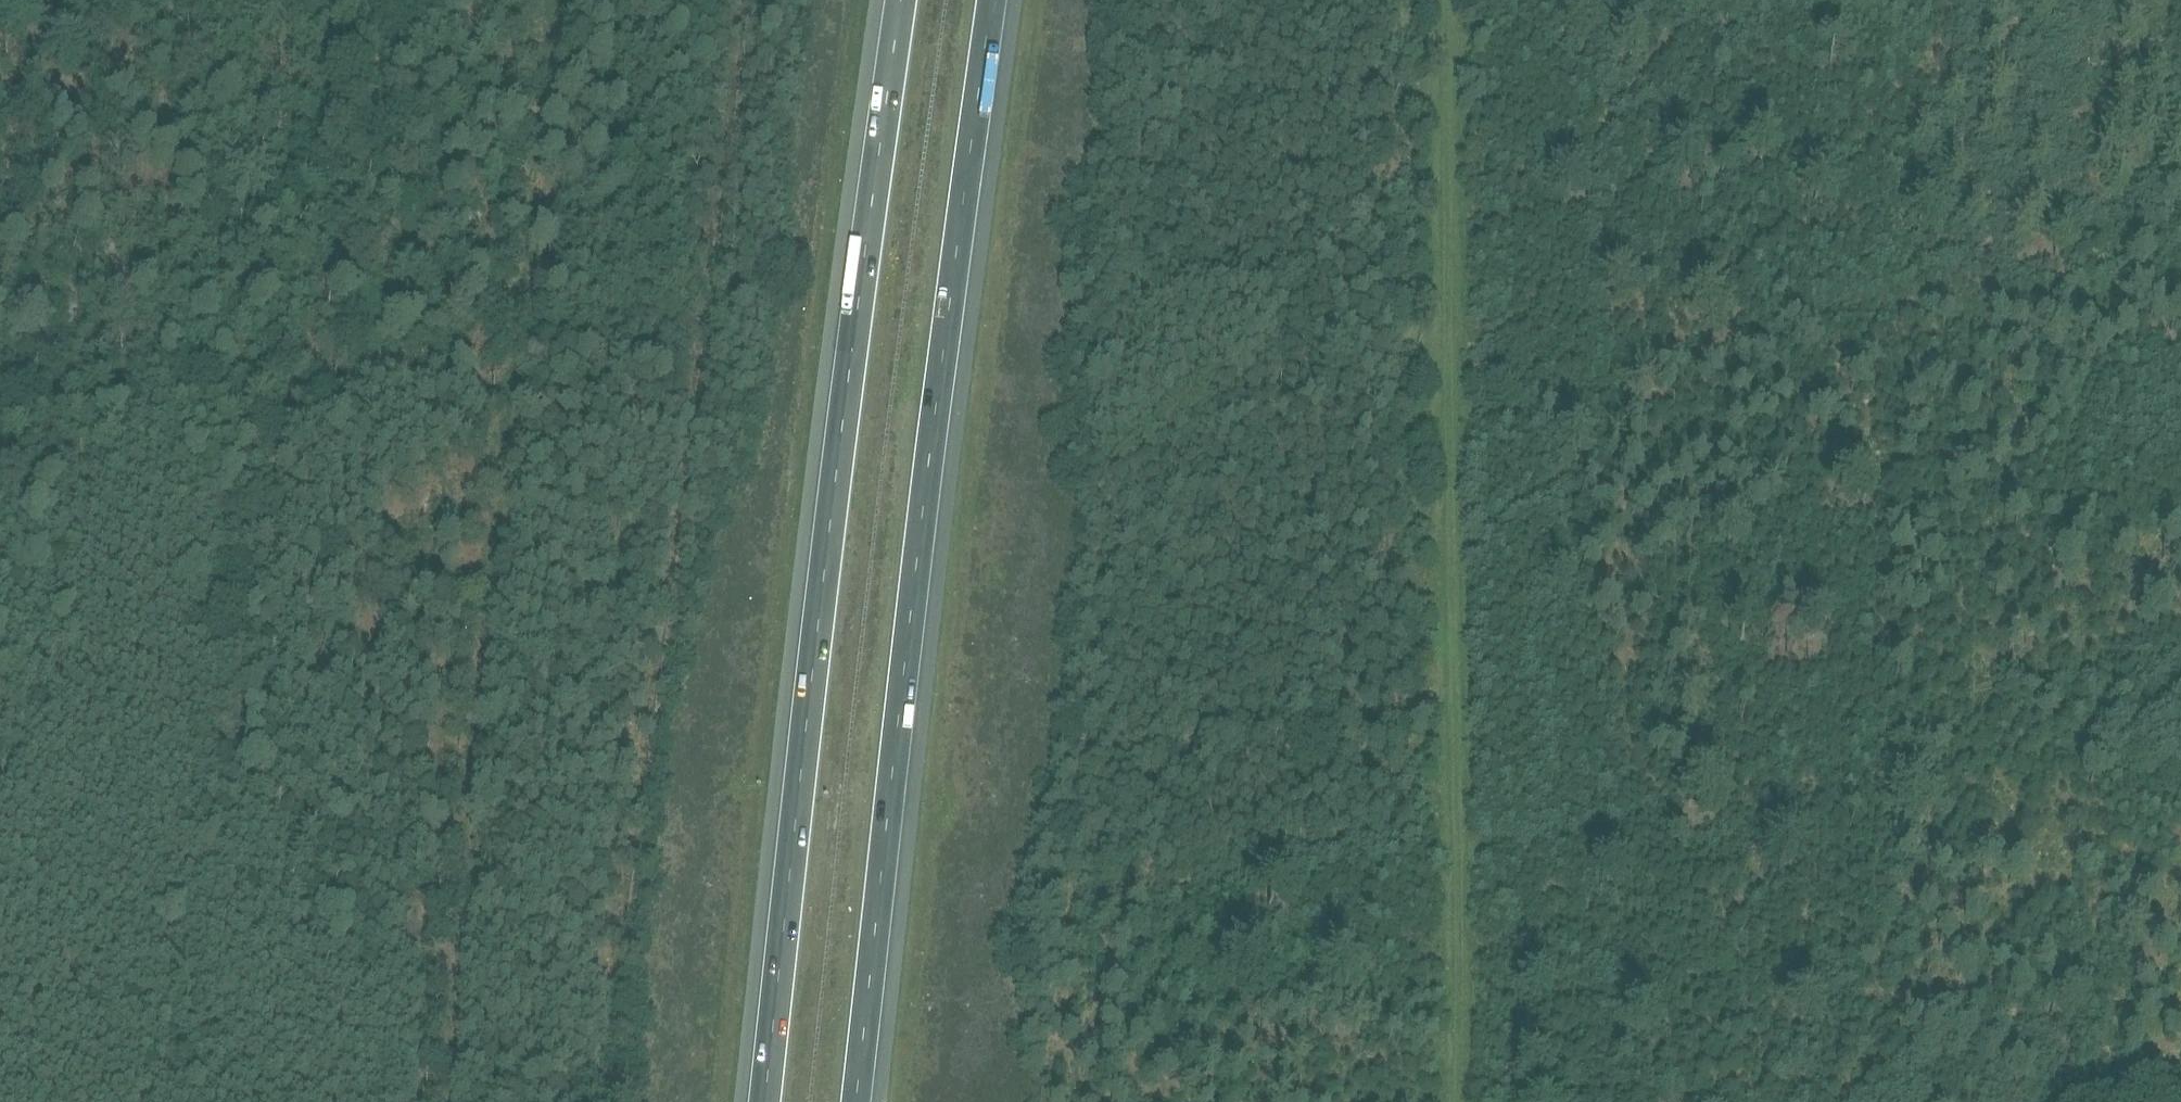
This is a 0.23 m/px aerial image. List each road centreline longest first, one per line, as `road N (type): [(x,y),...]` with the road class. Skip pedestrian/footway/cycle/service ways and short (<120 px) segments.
road 1 (motorway): [(901,0),(847,371),(765,1101)]
road 2 (motorway): [(855,1101),(925,486),(991,0)]
road 3 (track): [(1444,0),(1447,1101)]

